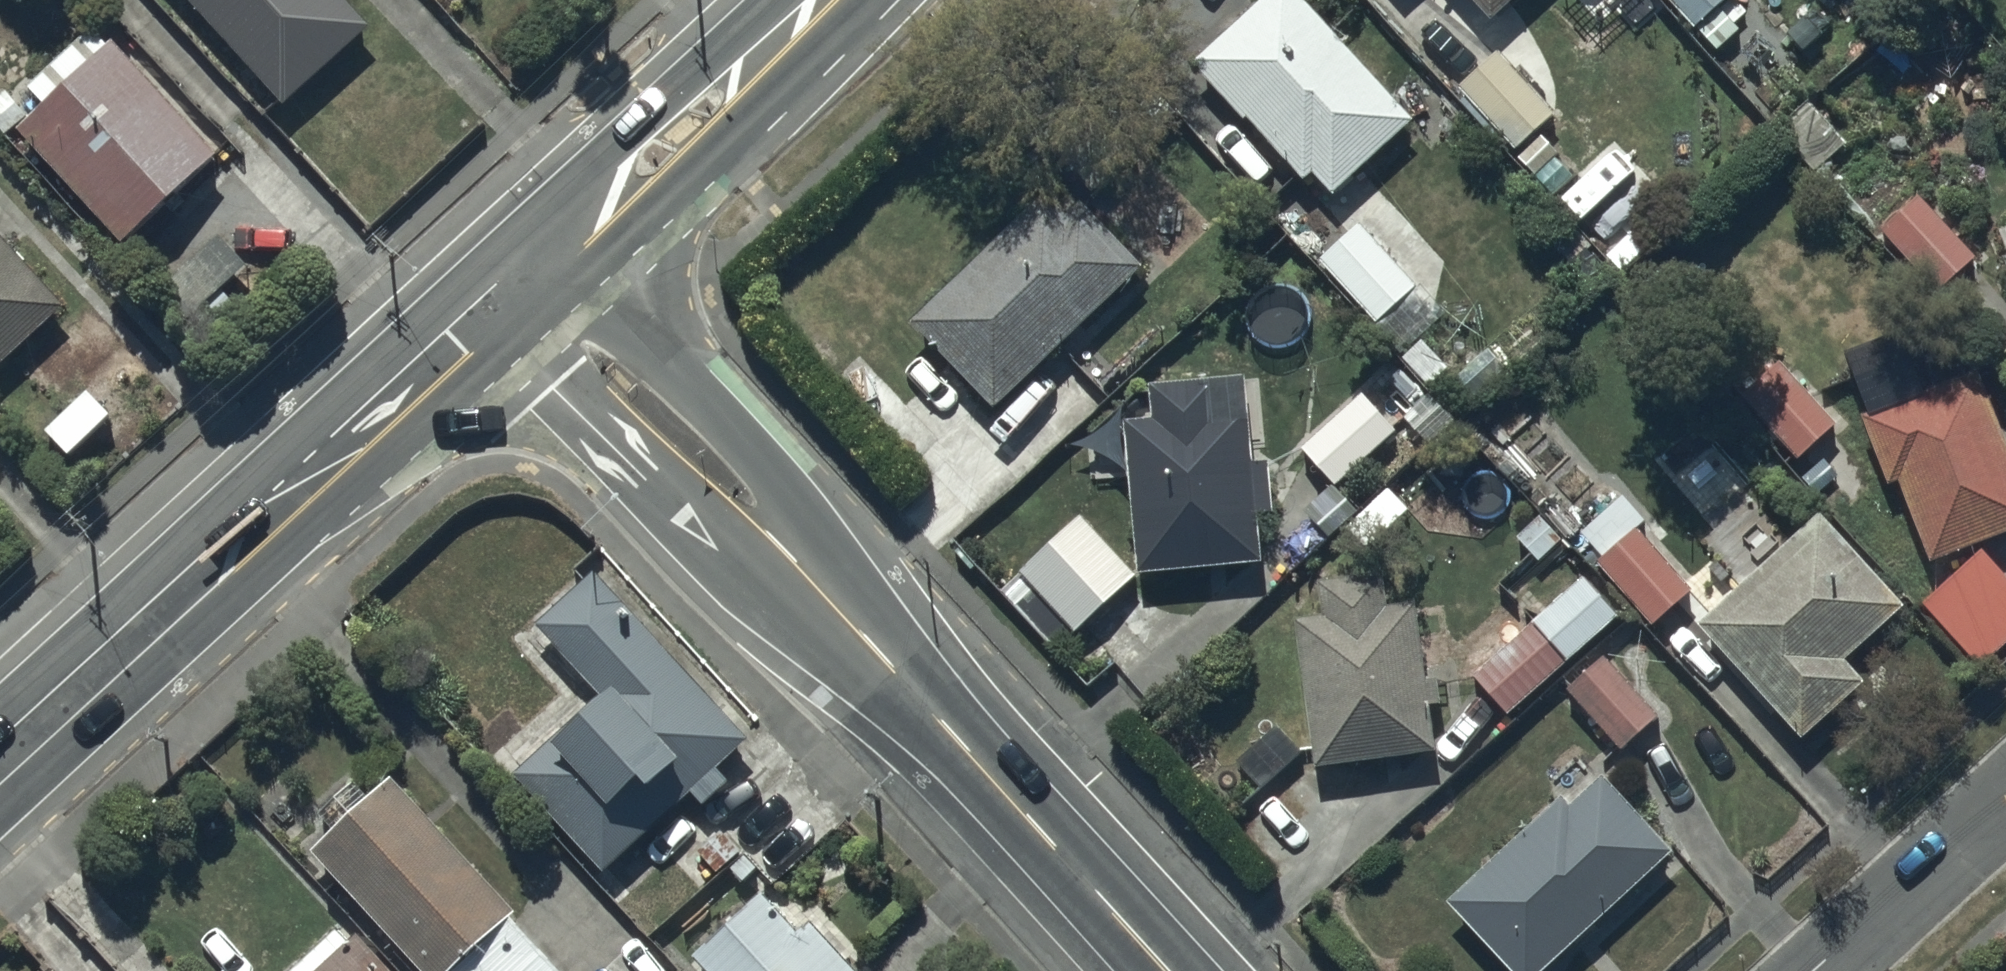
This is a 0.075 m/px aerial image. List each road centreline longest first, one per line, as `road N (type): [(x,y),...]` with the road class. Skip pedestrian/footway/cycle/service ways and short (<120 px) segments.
road 1 (secondary): [(515,340),(0,813)]
road 2 (secondary): [(0,711),(464,286)]
road 3 (secondary): [(601,260),(914,657),(939,722)]
road 4 (secondary): [(939,722),(875,692),(688,520),(515,340)]
road 5 (secondary): [(874,0),(601,260)]
road 6 (secondary): [(939,722),(1172,970)]
road 7 (secondary): [(554,203),(775,0)]
road 8 (residential): [(1824,970),(2005,805)]
road 9 (secondary): [(464,286),(554,203)]

